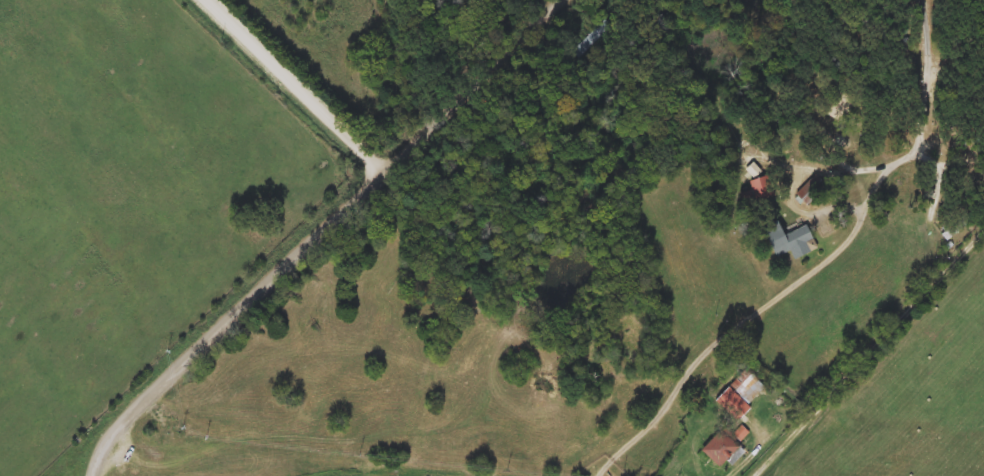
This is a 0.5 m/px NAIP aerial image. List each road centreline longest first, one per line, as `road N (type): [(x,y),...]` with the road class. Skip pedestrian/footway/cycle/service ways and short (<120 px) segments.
road 1 (residential): [(601,475),(725,334),(840,246),(884,172),(920,135),(920,0)]
road 2 (residential): [(93,475),(133,411),(379,175)]
road 3 (residential): [(749,475),(983,224)]
road 4 (residential): [(379,175),(558,0)]
road 5 (residential): [(379,175),(369,153),(208,0)]

